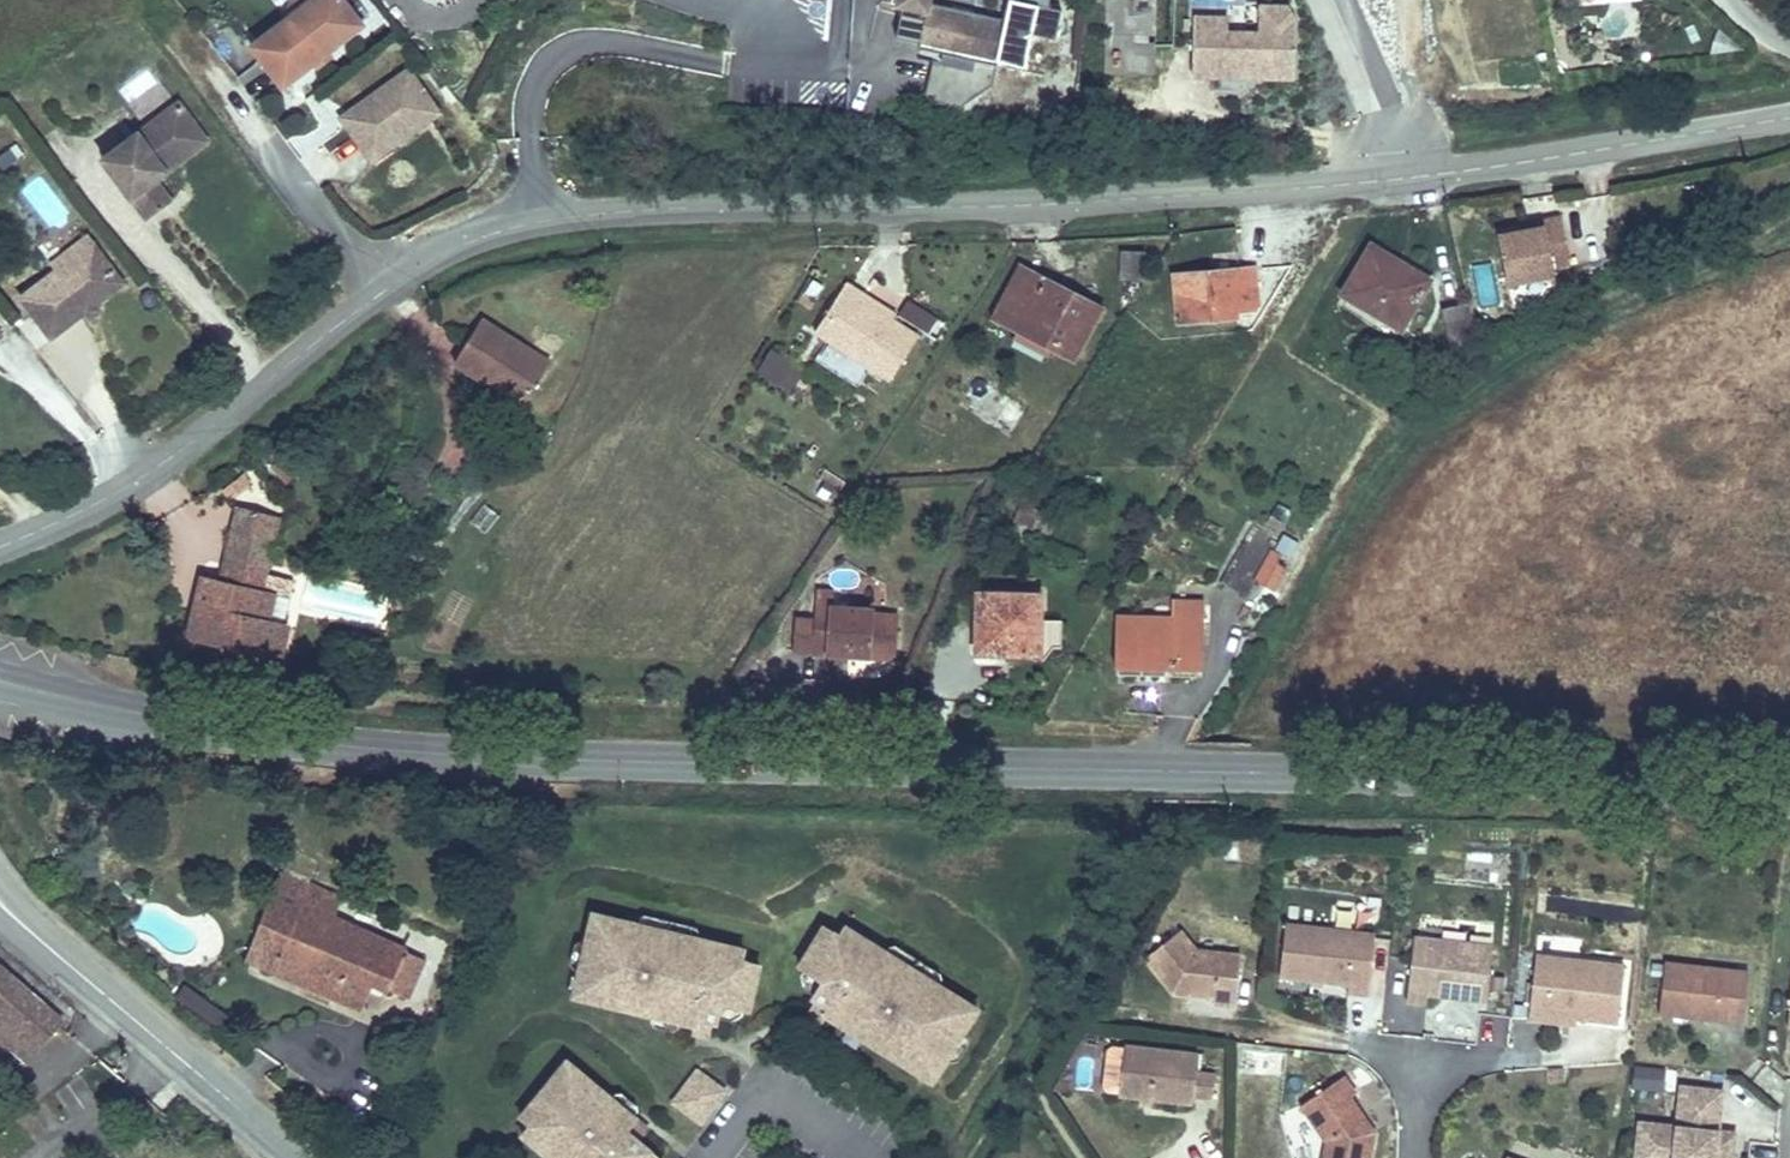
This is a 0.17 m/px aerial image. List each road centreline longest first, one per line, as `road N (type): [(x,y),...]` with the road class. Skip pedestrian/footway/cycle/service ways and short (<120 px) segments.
road 1 (unclassified): [(0,545),(82,515),(148,479),(386,283),(458,242),(538,222),(634,212),(1040,204),(1242,192),(1561,158),(1789,119)]
road 2 (primary): [(1789,798),(1534,779),(408,754),(183,724),(0,681)]
road 3 (secondary): [(11,918),(292,1157)]

